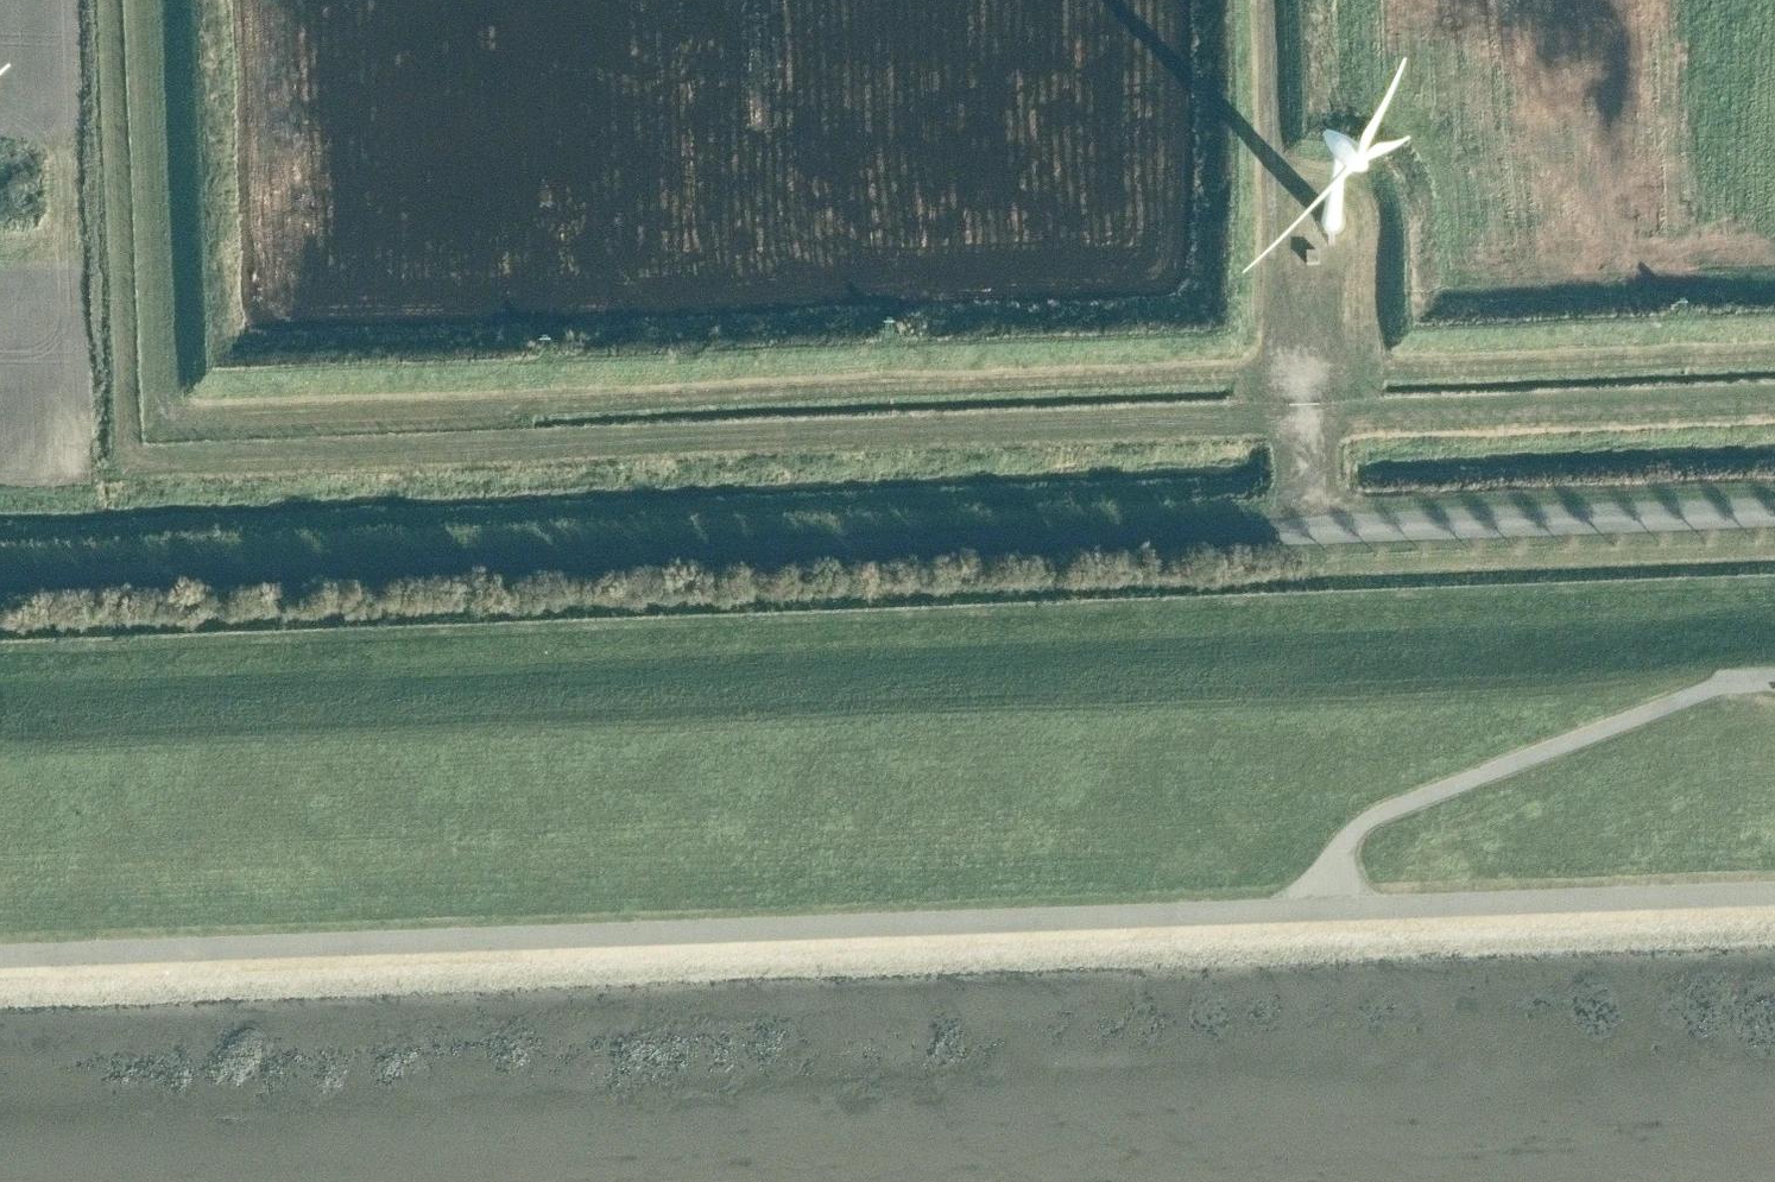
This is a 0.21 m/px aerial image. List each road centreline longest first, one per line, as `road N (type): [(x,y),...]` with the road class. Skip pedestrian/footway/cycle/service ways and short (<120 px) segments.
road 1 (unclassified): [(1774,514),(0,577)]
road 2 (track): [(1357,910),(0,957)]
road 3 (track): [(1272,0),(1295,531)]
road 4 (track): [(1774,692),(1549,752),(1354,828),(1357,910)]

